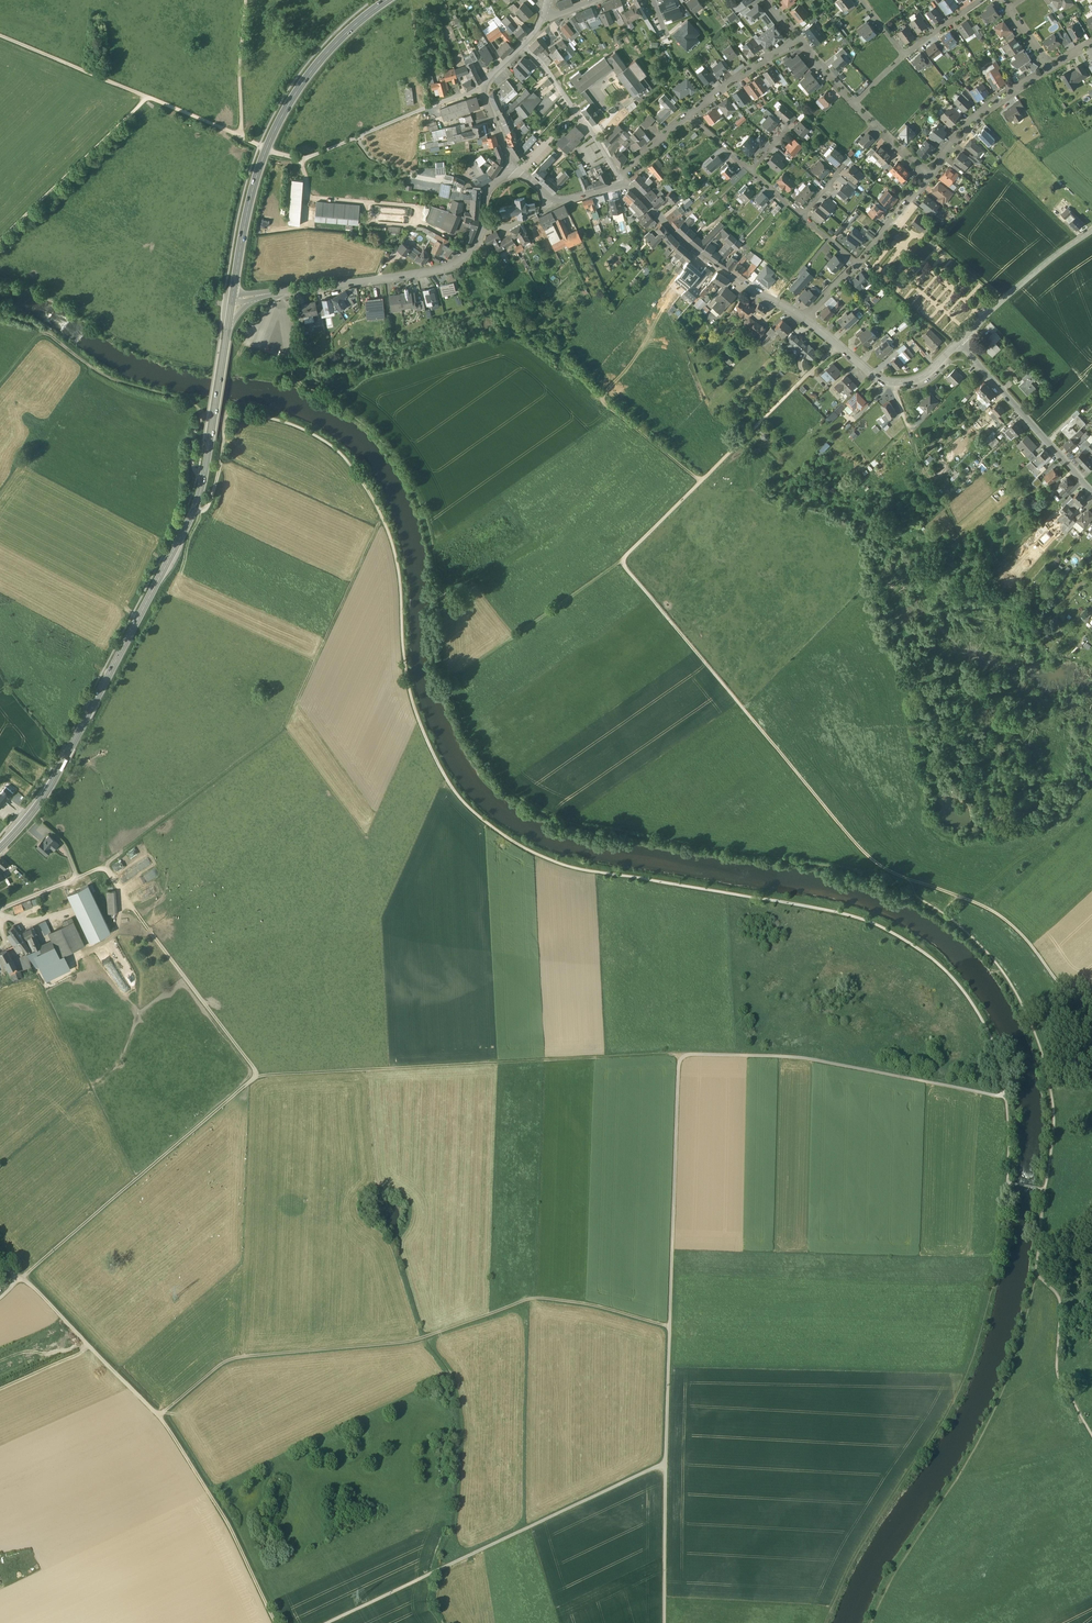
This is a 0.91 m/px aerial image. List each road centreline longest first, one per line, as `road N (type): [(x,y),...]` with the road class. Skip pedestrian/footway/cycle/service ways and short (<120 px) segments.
road 1 (track): [(202,415),(267,417),(306,430),(367,485),(401,567),(418,714),(451,784),(480,816),(521,847),(584,872),(843,915),(896,934),(963,985),(994,1037),(1011,1098)]
road 2 (track): [(1011,1098),(800,1058),(682,1054),(664,1622)]
road 3 (track): [(19,1279),(254,1077),(682,1054)]
road 4 (track): [(911,881),(861,848),(624,561),(837,345)]
road 5 (primary): [(0,848),(51,786),(195,509),(226,339)]
road 6 (track): [(159,1415),(232,1361),(417,1342),(532,1300),(591,1305),(670,1328)]
road 7 (track): [(105,870),(285,730),(384,518)]
road 8 (track): [(277,1622),(230,1524),(159,1415),(21,1277)]
road 9 (track): [(332,1622),(666,1467)]
road 10 (track): [(1049,1191),(1059,1116),(1051,1069),(1005,973),(947,916)]
road 11 (residential): [(512,175),(488,191),(482,230),(451,268),(280,291)]
road 12 (track): [(0,386),(41,334),(100,375),(191,405),(202,415)]
road 13 (residential): [(801,318),(700,256),(622,184)]
road 14 (track): [(254,1077),(123,895)]
road 15 (track): [(624,561),(449,681)]
road 16 (track): [(0,241),(147,97)]
road 17 (residential): [(1091,490),(958,344)]
road 18 (primary): [(266,148),(319,61),(386,0)]
road 19 (residential): [(958,344),(922,377),(890,383),(801,318)]
road 20 (residential): [(958,344),(1044,263),(1091,230)]
road 21 (track): [(1042,1277),(1063,1301),(1061,1382),(1091,1432)]
road 22 (residential): [(622,184),(589,128),(524,46)]
road 23 (track): [(1091,994),(1063,985),(1013,925),(958,897)]
road 24 (residential): [(929,175),(989,106),(1049,68)]
road 25 (track): [(147,97),(0,37)]
road 26 (track): [(896,383),(919,456),(961,526)]
road 27 (residential): [(524,46),(484,90),(512,175)]
road 28 (primary): [(266,148),(233,292)]
road 29 (track): [(508,336),(546,347),(616,415)]
road 30 (track): [(245,0),(240,135)]
road 31 (residential): [(688,115),(800,41)]

